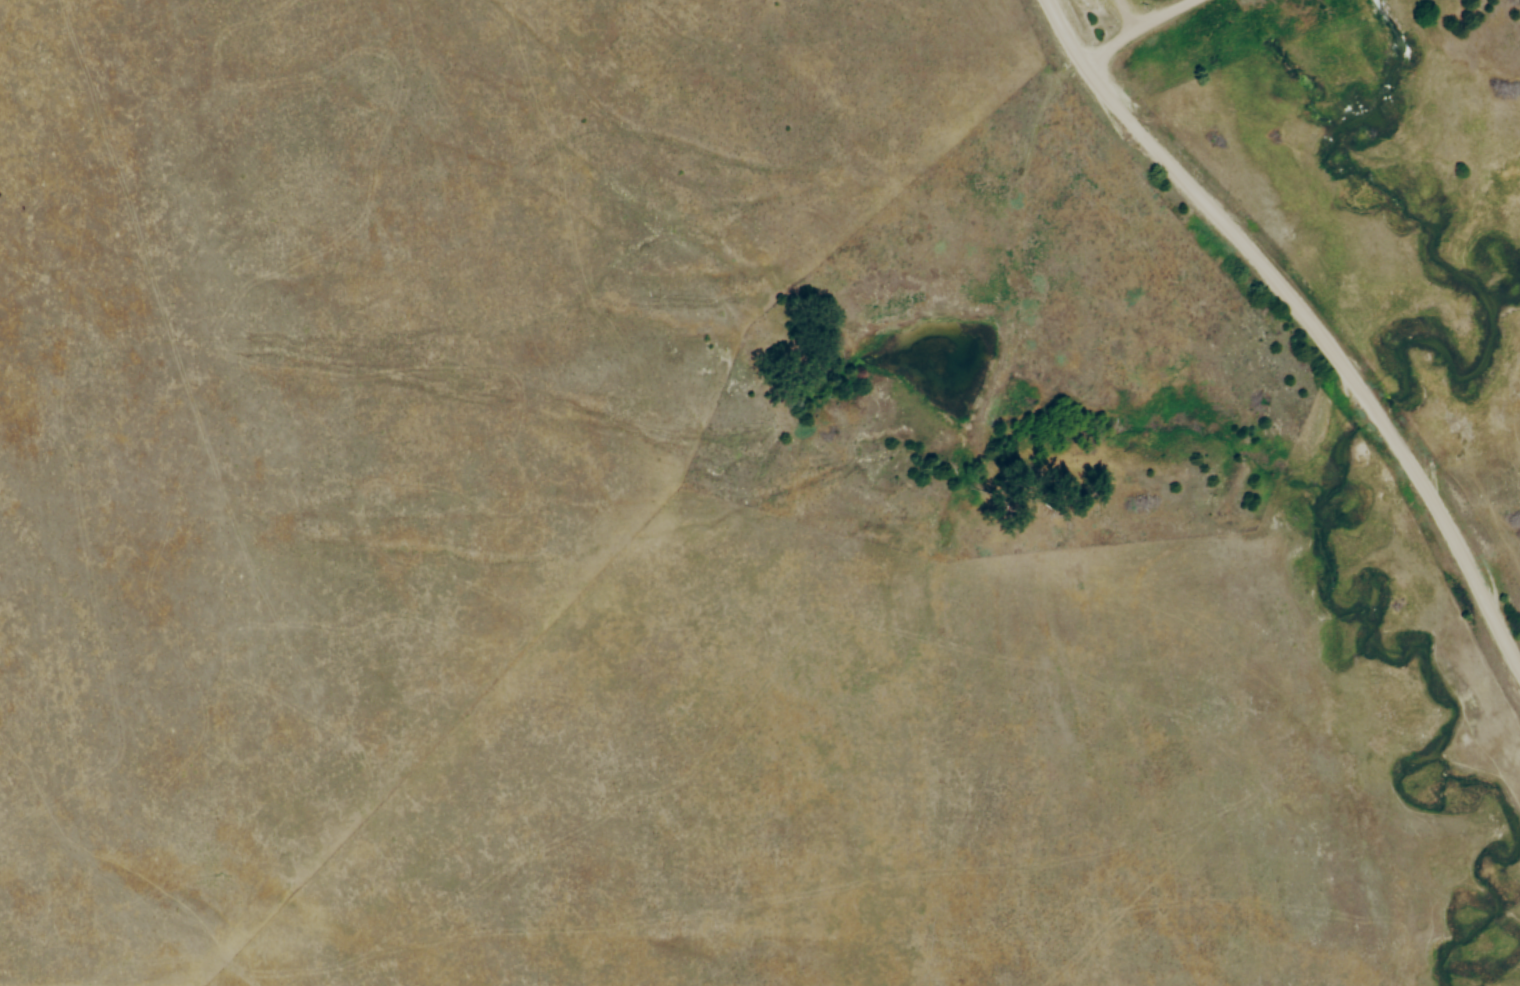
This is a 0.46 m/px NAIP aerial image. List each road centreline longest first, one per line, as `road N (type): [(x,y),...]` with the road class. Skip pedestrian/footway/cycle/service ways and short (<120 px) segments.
road 1 (residential): [(1052,0),(1087,67),(1335,346),(1426,483),(1519,663)]

